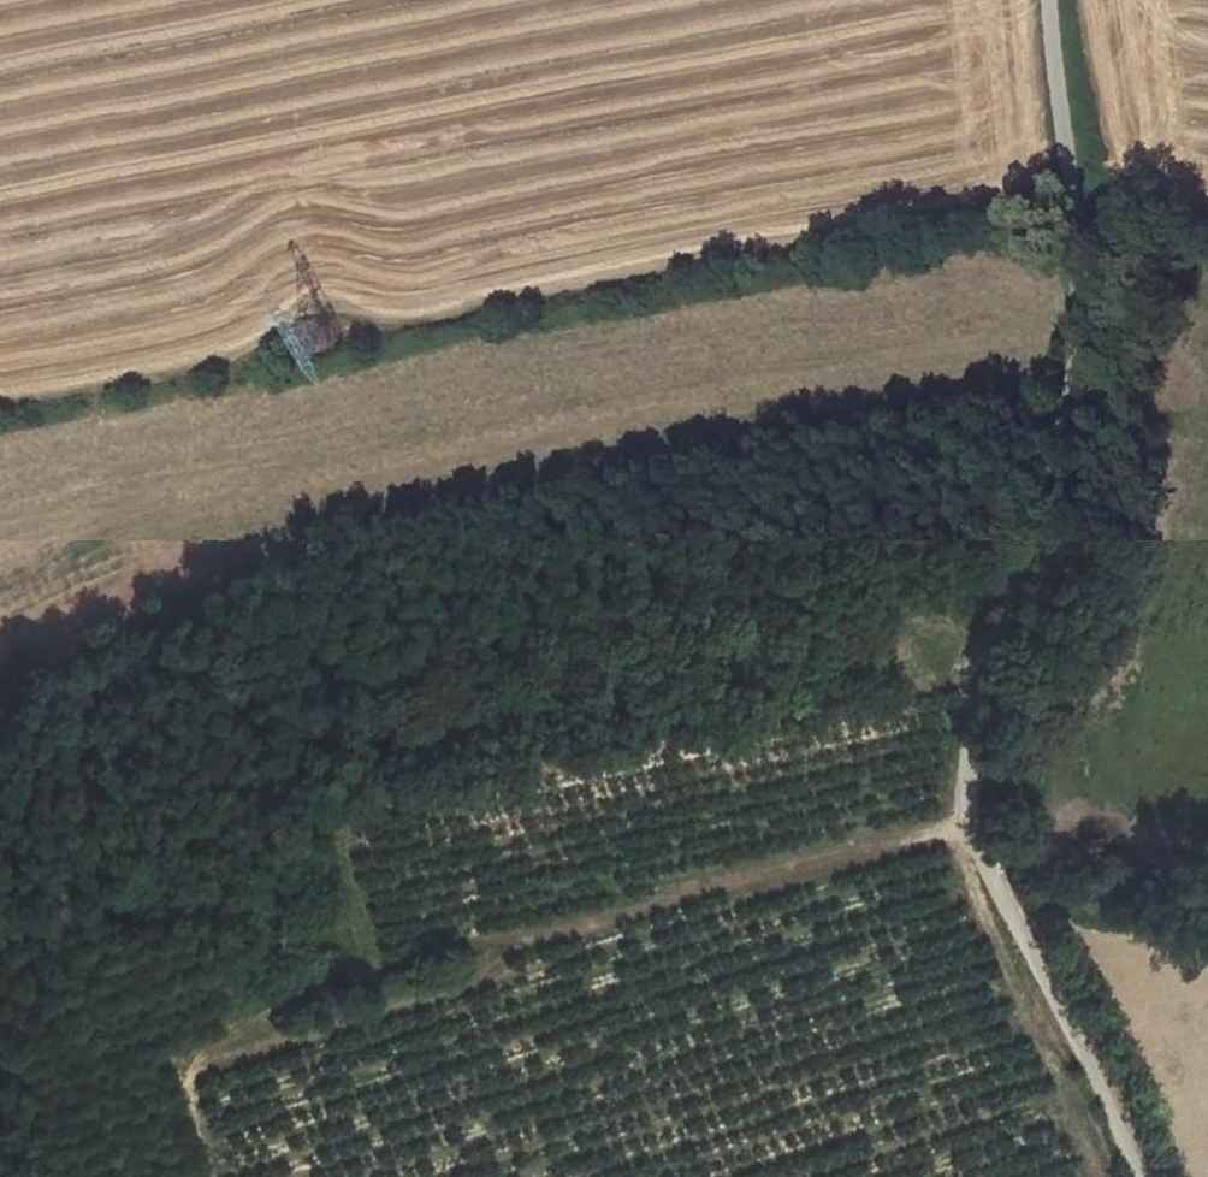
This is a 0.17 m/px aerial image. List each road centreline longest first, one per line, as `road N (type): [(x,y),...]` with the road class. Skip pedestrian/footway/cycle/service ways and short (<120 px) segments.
road 1 (unclassified): [(1053,0),(1081,351),(992,651),(975,732),(969,820),(1133,1176)]
road 2 (track): [(969,820),(741,875),(521,942),(455,989),(204,1066),(186,1093),(211,1176)]

